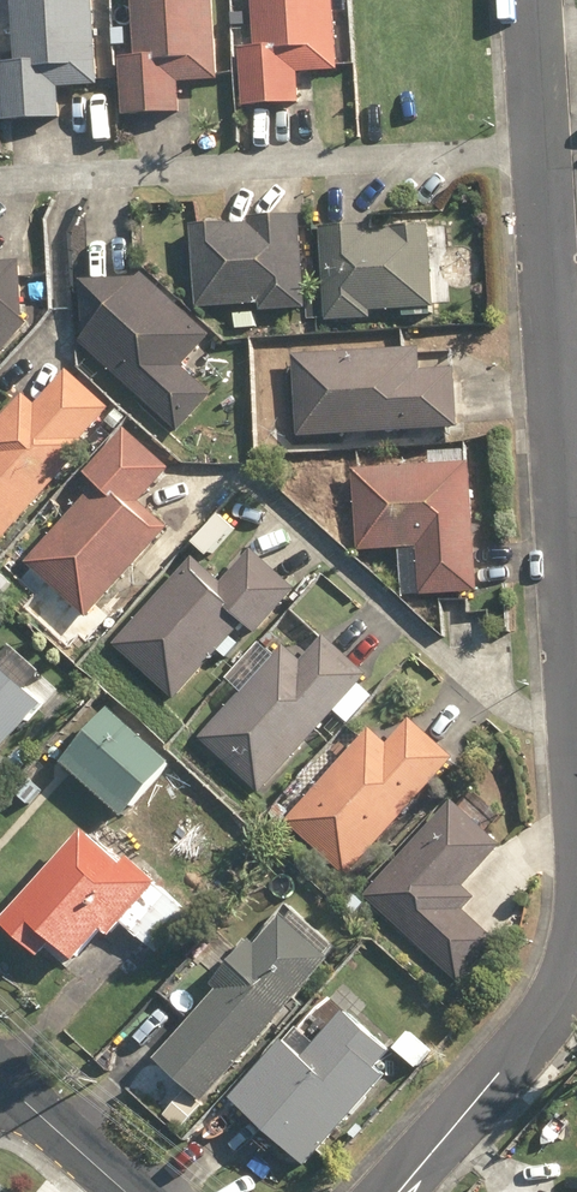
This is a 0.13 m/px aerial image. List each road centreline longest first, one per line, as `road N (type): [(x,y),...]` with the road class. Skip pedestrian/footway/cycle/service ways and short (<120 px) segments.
road 1 (residential): [(576,705),(533,0)]
road 2 (residential): [(398,1191),(567,987),(576,956)]
road 3 (residential): [(141,1191),(0,1082)]

